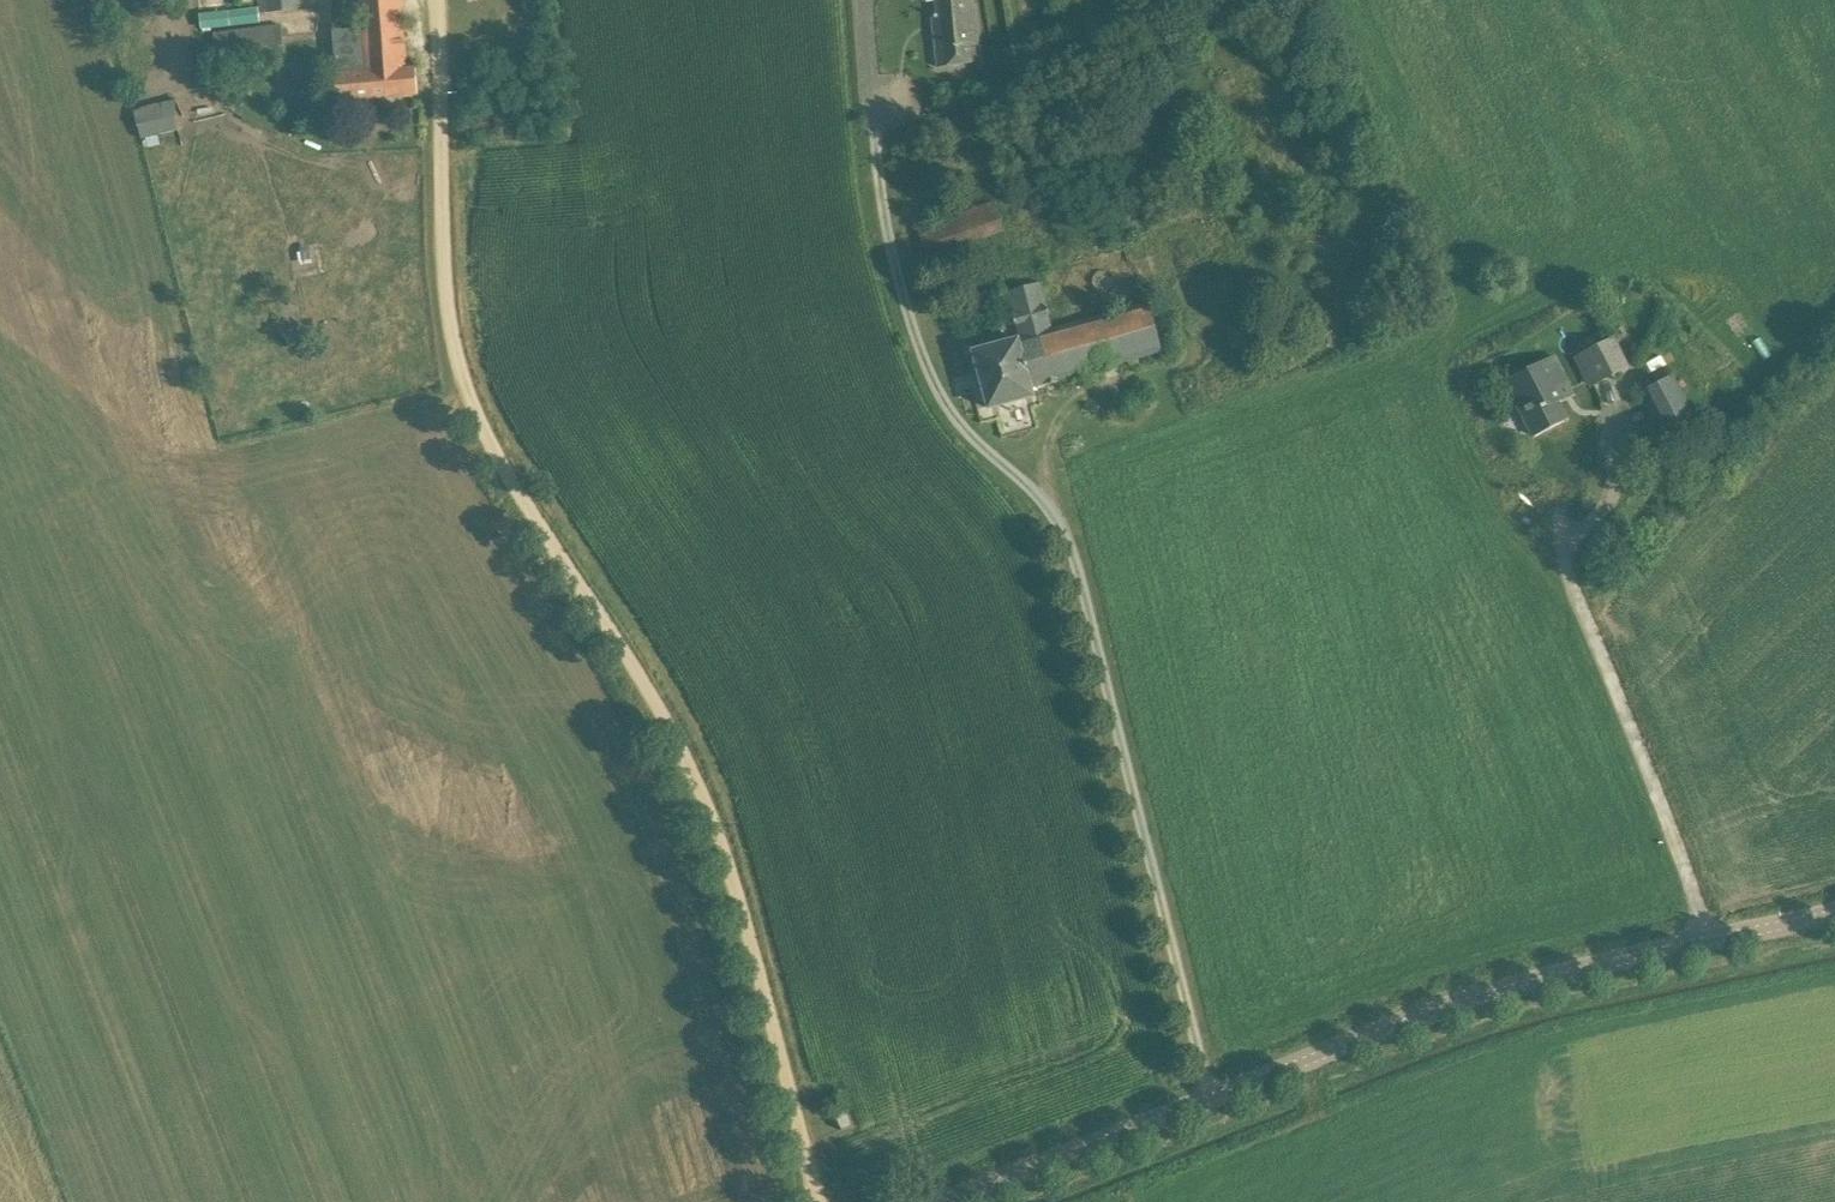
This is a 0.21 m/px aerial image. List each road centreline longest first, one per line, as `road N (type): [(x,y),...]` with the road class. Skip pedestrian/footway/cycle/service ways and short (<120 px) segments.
road 1 (track): [(817,1201),(737,879),(712,807),(675,727),(494,443),(472,389),(452,317),(436,0)]
road 2 (tertiary): [(940,1201),(1475,990),(1834,907)]

